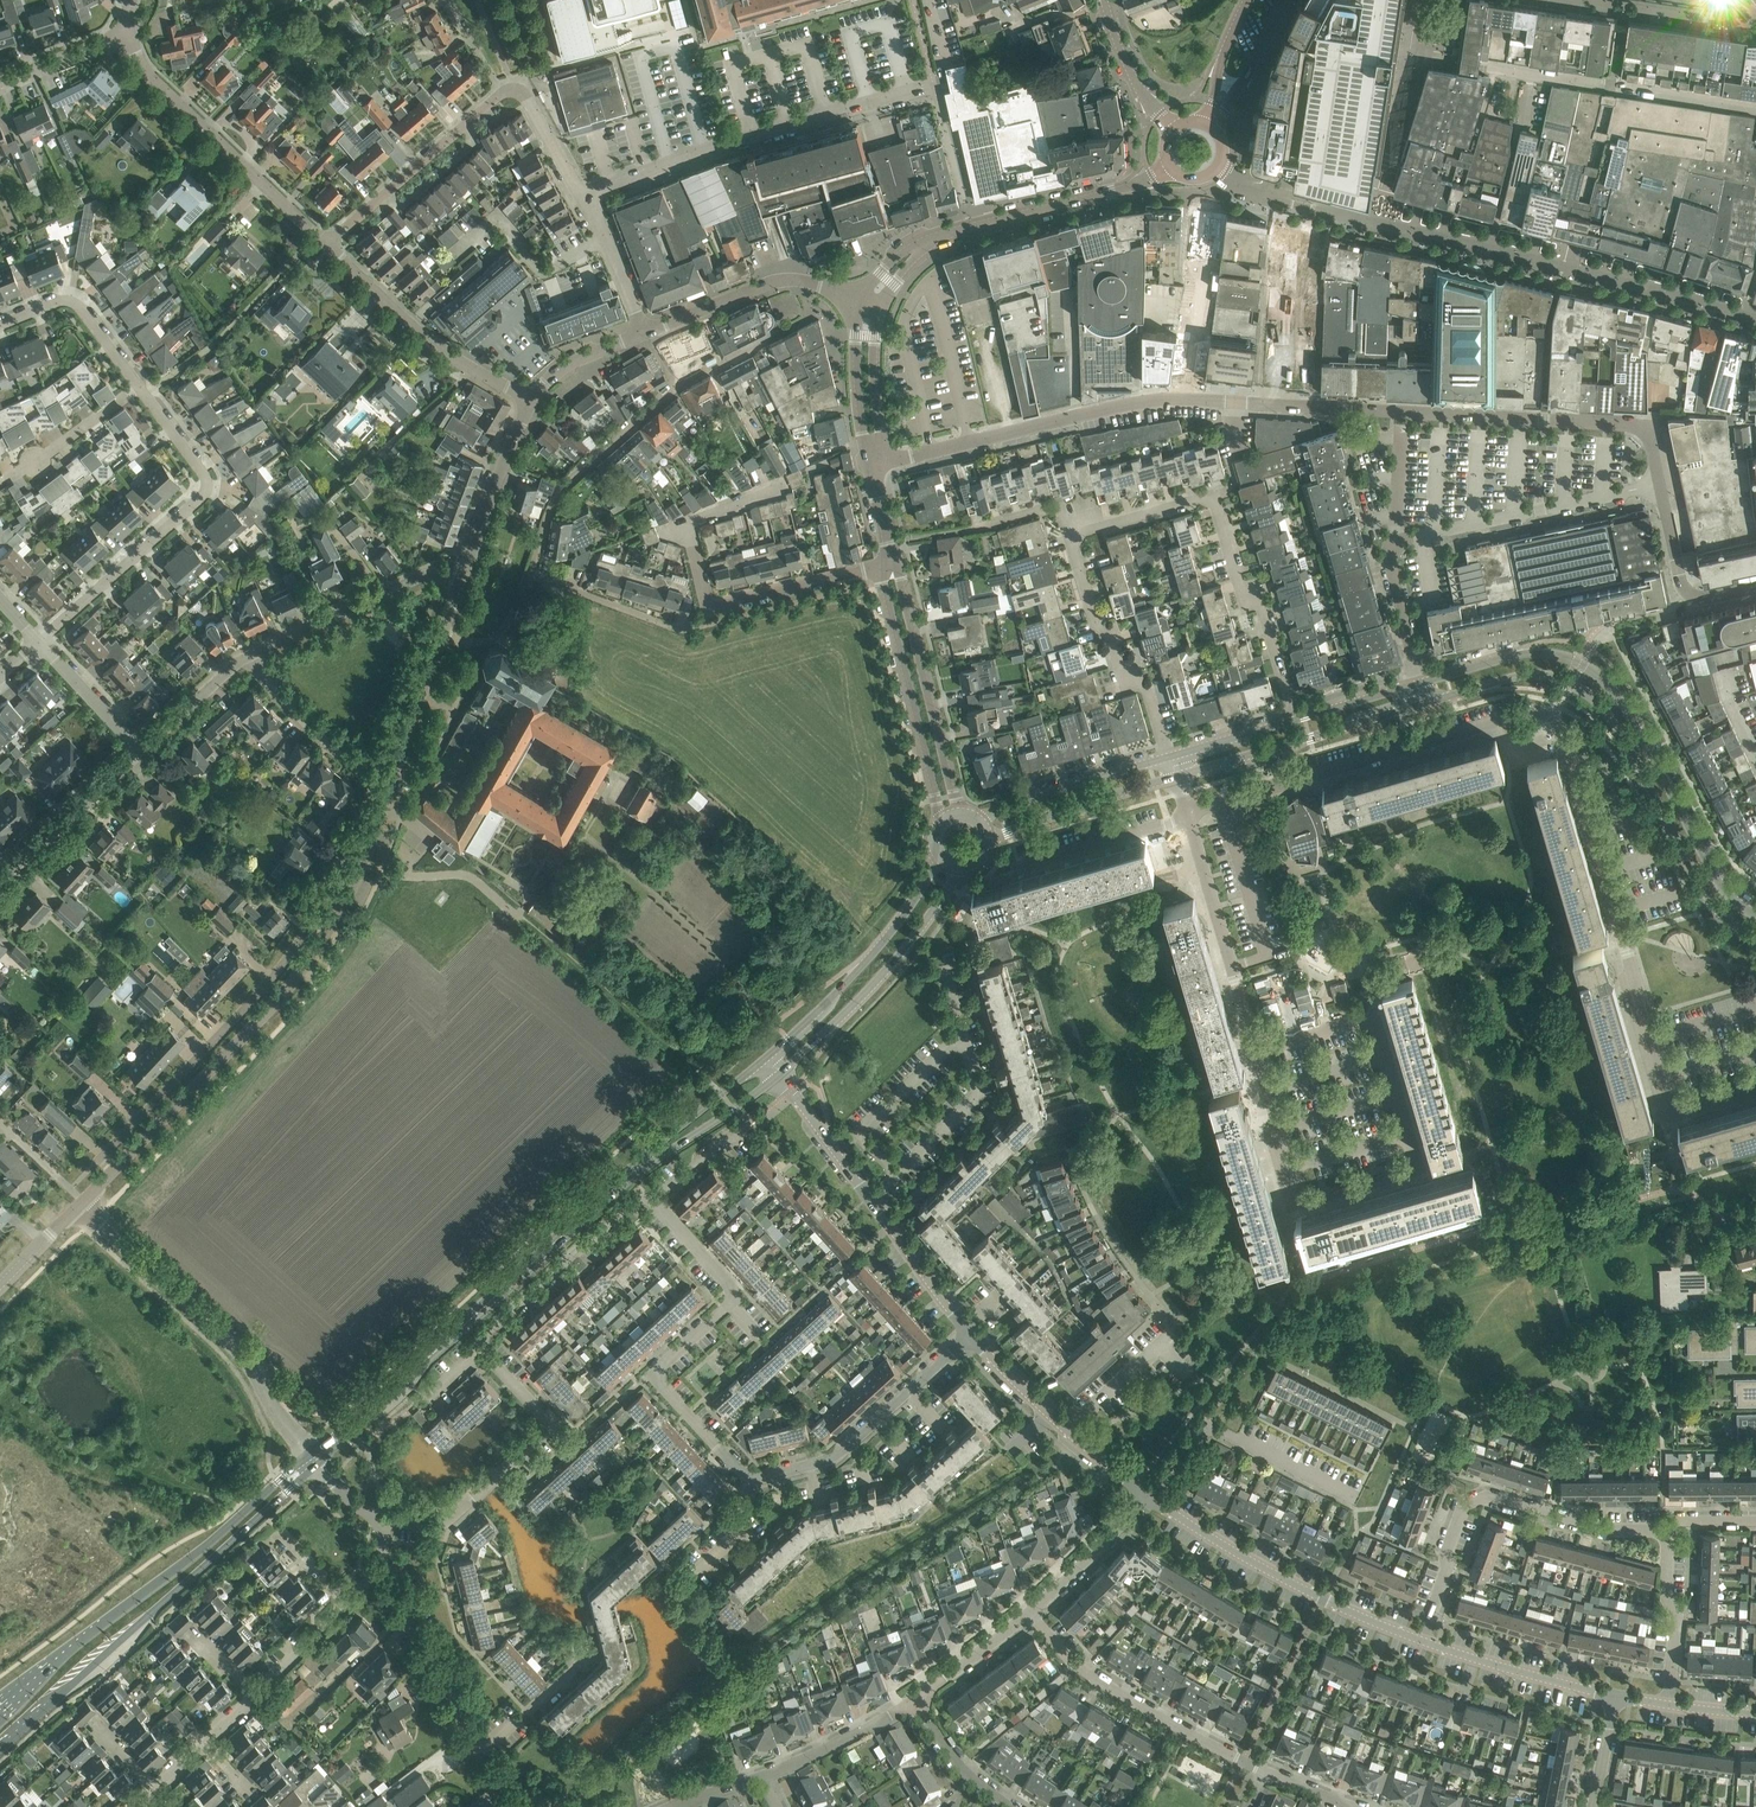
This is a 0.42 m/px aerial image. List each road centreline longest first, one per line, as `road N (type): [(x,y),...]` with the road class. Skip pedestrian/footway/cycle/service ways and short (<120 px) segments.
road 1 (unclassified): [(1659,483),(1639,426),(1162,399),(874,465)]
road 2 (residential): [(1187,812),(1297,1203),(1417,1168),(1366,988)]
road 3 (residential): [(1755,319),(1250,187)]
road 4 (tertiary): [(1755,915),(1715,876),(1626,709),(1588,667),(1522,653),(1421,683)]
road 5 (tertiary): [(1426,702),(1539,674),(1593,698),(1625,740),(1707,894),(1755,935)]
road 6 (tertiary): [(315,1458),(636,1169)]
road 7 (unclassified): [(533,574),(562,487),(676,388),(807,317),(800,279)]
road 8 (tertiary): [(0,1750),(315,1458)]
road 9 (residential): [(1755,104),(1405,55),(1417,0)]
road 10 (tertiary): [(315,1458),(292,1468),(0,1714)]
road 11 (residential): [(1296,719),(1255,591),(1238,583),(1212,500),(1198,496),(1077,532)]
road 12 (residential): [(751,1479),(659,1382),(658,1373),(733,1297),(651,1200)]
road 13 (residential): [(585,198),(724,143),(935,87)]
road 14 (residential): [(1421,1640),(1449,1574),(1445,1553),(1463,1507),(1486,1495),(1605,1528),(1667,1527)]
road 15 (residential): [(140,387),(207,487),(39,641)]
road 16 (residential): [(315,1458),(228,1338),(81,1204)]
road 17 (residential): [(103,1155),(259,993),(313,918),(330,930)]
road 18 (residential): [(116,1168),(270,1009),(330,930)]
road 19 (residential): [(330,930),(371,839),(439,638)]
road 20 (residential): [(1421,1640),(1324,1599),(1147,1494)]
road 21 (residential): [(326,244),(151,77),(127,34)]
road 22 (residential): [(1268,1773),(1069,1661),(1034,1609)]
road 23 (tertiary): [(778,1075),(877,982),(963,864)]
road 24 (residential): [(871,1199),(979,1095),(943,969)]
road 25 (tertiary): [(944,857),(827,1005),(764,1059)]
road 26 (unclassified): [(1395,541),(1659,483)]
road 27 (unclassified): [(970,816),(954,797),(900,573),(891,564)]
road 28 (unclassified): [(891,564),(882,578),(946,819)]
road 29 (residential): [(751,1479),(831,1460),(967,1338)]
road 30 (tertiary): [(1175,777),(1426,702)]
road 31 (residential): [(1168,756),(1146,687),(1123,676),(1111,636),(1098,629),(1072,544),(1077,532)]
road 32 (residential): [(529,398),(418,331),(326,244)]
road 33 (unclassified): [(933,239),(1116,190),(1172,165)]
road 34 (residential): [(446,1523),(549,1424),(483,1348)]
road 35 (residential): [(483,1348),(488,1329),(616,1215),(640,1195),(651,1200)]
road 36 (residential): [(326,244),(503,92)]
road 37 (residential): [(249,656),(420,577),(462,580)]
road 38 (tertiary): [(982,854),(1010,831),(1175,777)]
road 39 (residential): [(479,1752),(386,1565)]
road 40 (residential): [(1616,1697),(1421,1640)]
road 41 (tertiary): [(1168,756),(976,819)]
road 42 (unclassified): [(455,253),(497,216),(543,271),(605,239)]
road 43 (residential): [(709,607),(693,626),(676,629),(533,574)]
road 44 (unclassified): [(462,580),(529,398)]
road 45 (residential): [(0,878),(140,751)]
road 46 (residential): [(709,607),(891,564)]
road 47 (residential): [(709,607),(689,529),(704,516),(784,486)]
road 48 (residential): [(0,325),(62,300),(76,305),(140,387)]
road 49 (residential): [(1667,1704),(1677,1618),(1666,1595),(1667,1527)]
road 50 (unclassified): [(1755,587),(1688,592),(1659,483)]
road 51 (tertiary): [(636,1169),(778,1075)]
road 52 (unclassified): [(863,298),(857,370),(862,433),(874,465)]
road 53 (residential): [(967,1338),(871,1199)]
road 54 (tertiary): [(764,1059),(636,1169)]
road 55 (residential): [(767,1777),(915,1703)]
road 56 (unclassified): [(645,331),(800,279)]
road 57 (residential): [(360,776),(249,656)]
road 58 (residential): [(1034,1609),(1147,1494)]
road 59 (unclassified): [(874,465),(875,335),(882,305)]
road 60 (residential): [(871,1199),(778,1075)]
road 61 (residential): [(1065,1431),(1177,1324)]
road 62 (residential): [(915,1703),(1034,1609)]
road 63 (residential): [(1176,131),(1137,87),(1105,0)]
road 64 (unclassified): [(1214,133),(1284,0)]
road 65 (residential): [(140,751),(39,641)]
road 66 (unclassified): [(1421,683),(1390,560),(1395,541)]
road 67 (residential): [(1015,1806),(956,1761),(915,1703)]
road 68 (residential): [(140,751),(249,656)]
road 69 (residential): [(22,469),(140,387)]
road 70 (residential): [(585,198),(523,93),(503,92)]
road 71 (residential): [(0,84),(127,34)]
road 72 (unclassified): [(529,398),(567,364),(645,331)]
road 73 (residential): [(1065,1431),(967,1338)]
road 74 (residential): [(479,1752),(579,1662)]
road 75 (tertiary): [(1296,719),(1168,756)]
road 76 (unclassified): [(1247,0),(1202,125)]
road 77 (residential): [(255,1696),(347,1604)]
road 78 (tertiary): [(1421,683),(1296,719)]
road 79 (unclassified): [(439,638),(494,638),(533,574)]
road 80 (residential): [(651,1200),(752,1124)]

